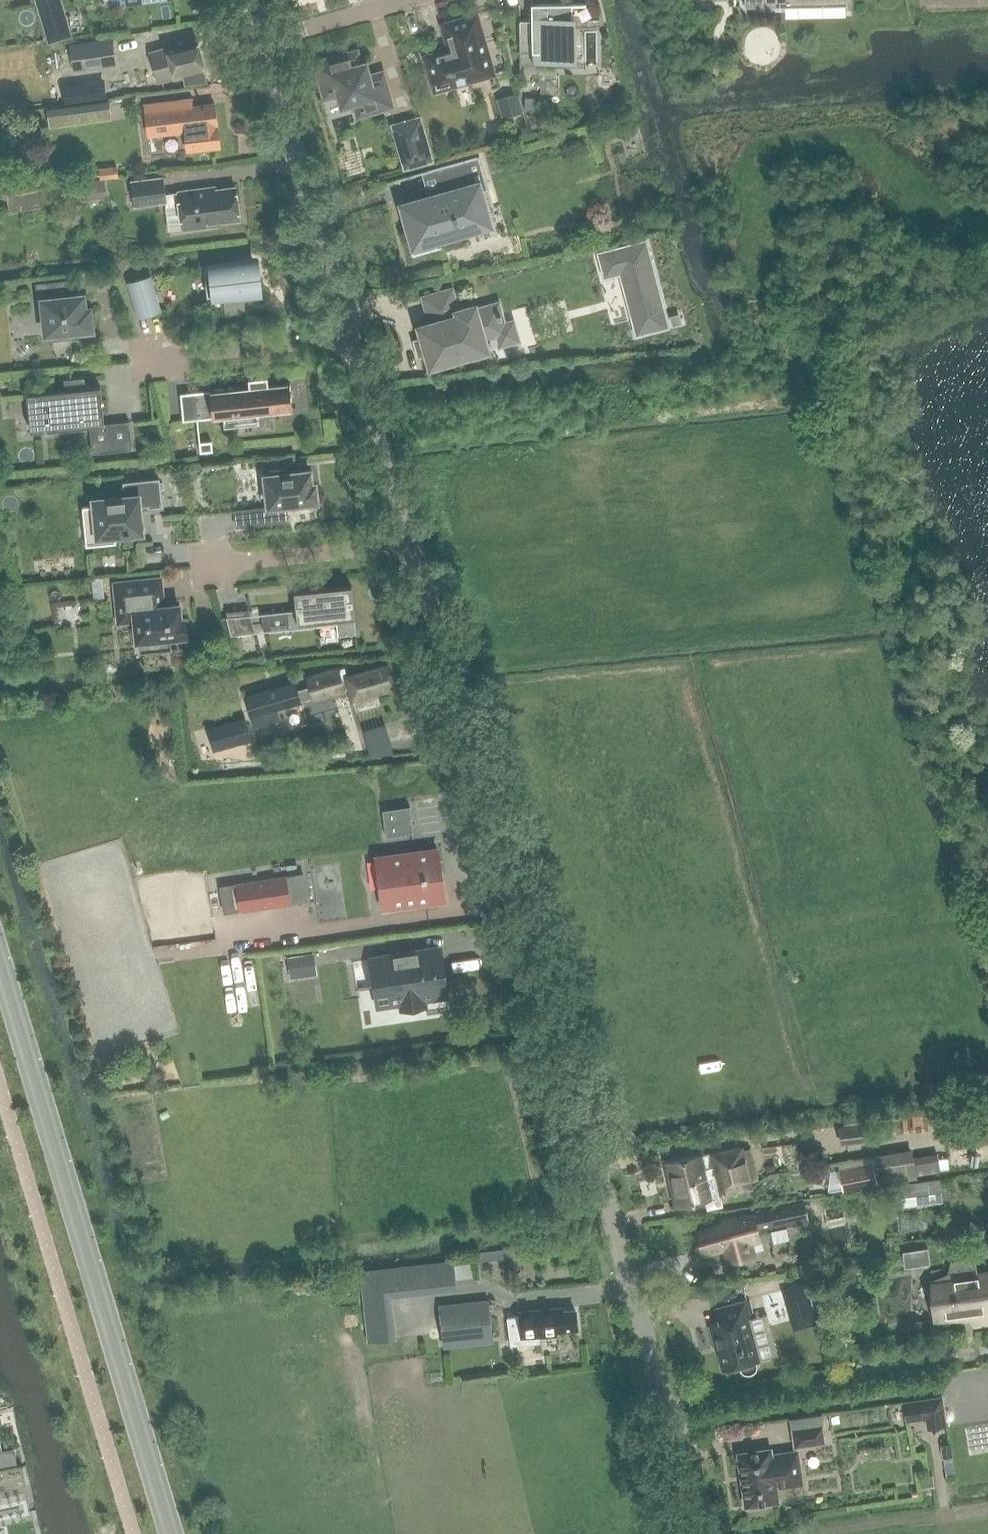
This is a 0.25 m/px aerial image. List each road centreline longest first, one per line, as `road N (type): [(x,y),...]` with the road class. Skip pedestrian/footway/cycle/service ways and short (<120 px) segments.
road 1 (unclassified): [(695,1533),(631,1287),(414,547)]
road 2 (secondary): [(171,1533),(0,962)]
road 3 (unclassified): [(351,338),(266,39)]
road 4 (unclassified): [(414,547),(351,338)]
road 5 (residential): [(351,338),(142,357)]
road 6 (residential): [(414,547),(205,564)]
road 7 (residential): [(266,39),(405,0)]

